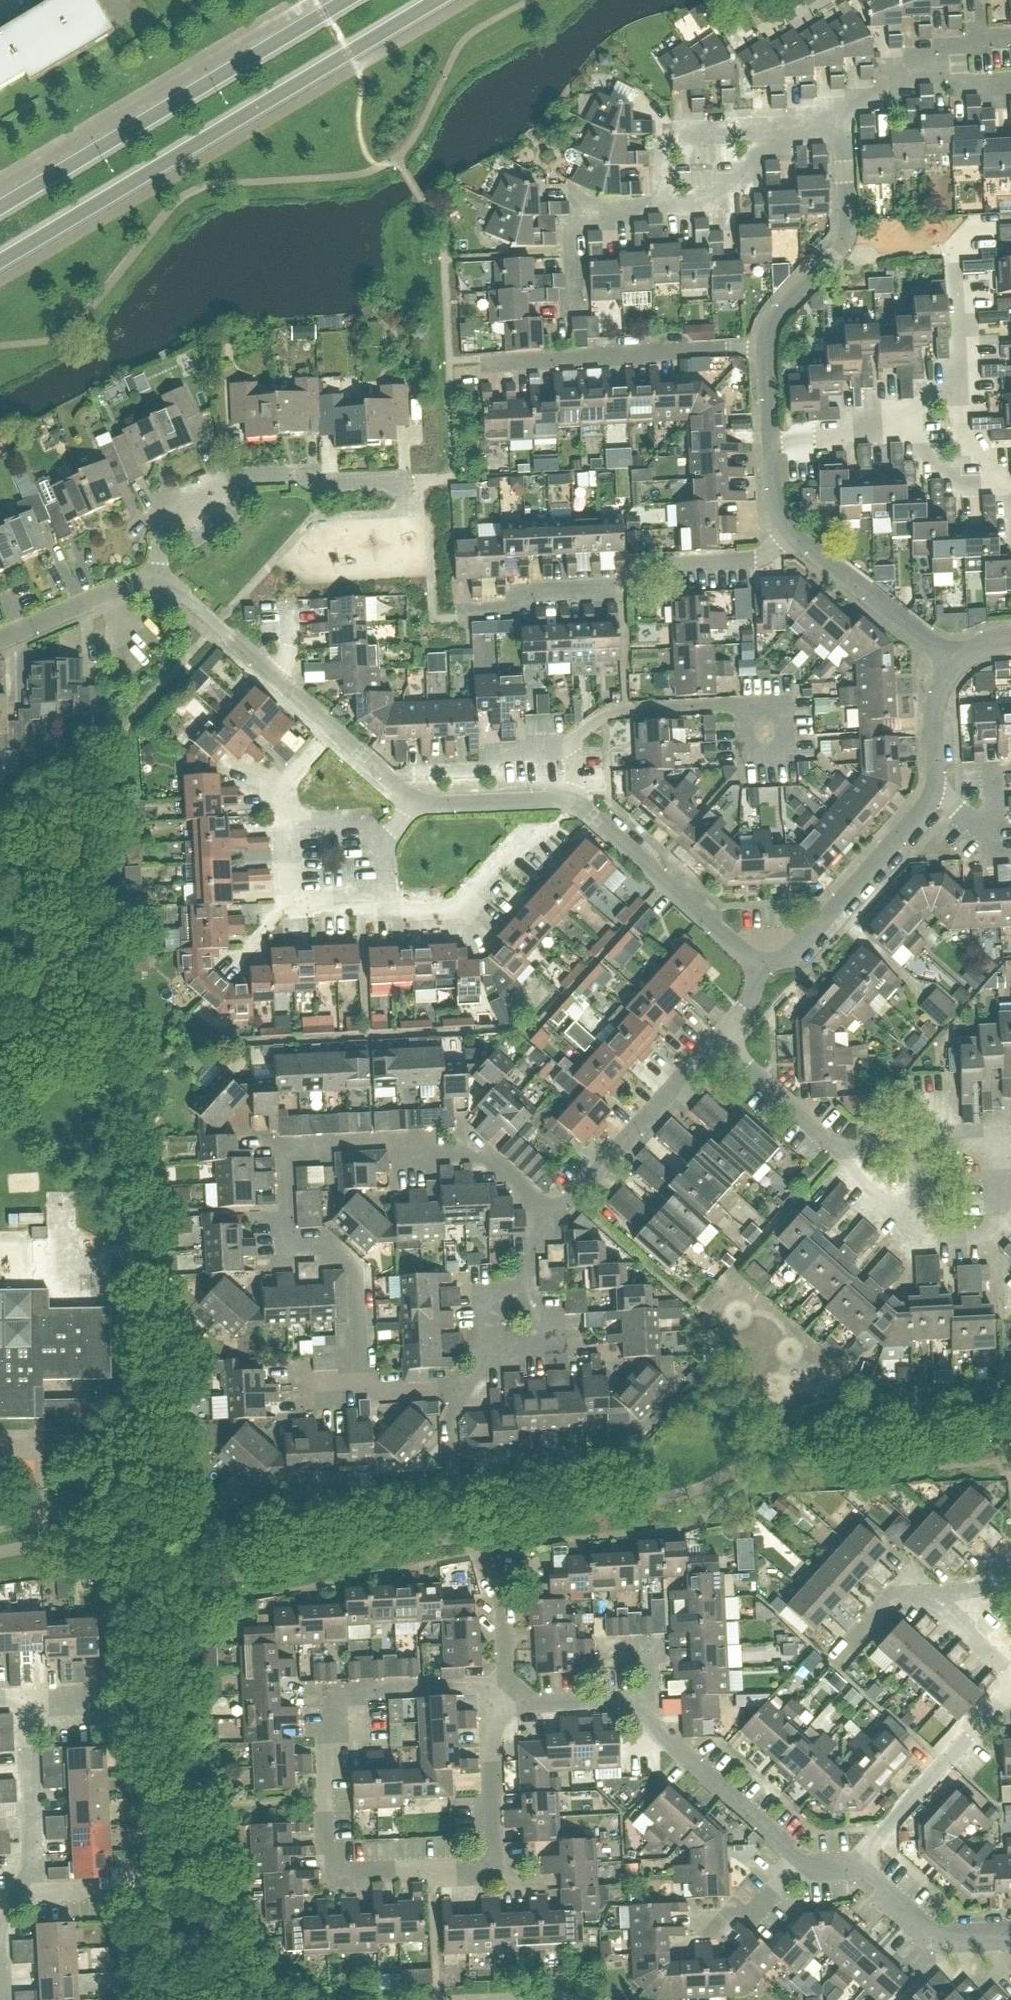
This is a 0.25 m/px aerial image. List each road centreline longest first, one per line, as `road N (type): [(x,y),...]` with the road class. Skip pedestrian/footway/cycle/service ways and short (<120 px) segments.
road 1 (residential): [(508,1687),(340,1696),(340,1728),(326,1742),(330,1879),(478,1874),(494,1859),(488,1730),(523,1701)]
road 2 (residential): [(361,1392),(357,1269),(325,1246),(289,1247),(290,1151),(472,1150),(488,1155),(550,1215)]
road 3 (tertiary): [(0,267),(436,0)]
road 4 (tertiary): [(350,0),(0,209)]
road 5 (residential): [(468,615),(514,611),(515,595),(621,589),(649,564),(758,558),(794,535)]
road 6 (residential): [(805,1865),(624,1701),(523,1701)]
road 7 (residential): [(156,583),(164,518),(232,478),(314,473),(314,485),(411,481)]
road 8 (residential): [(1001,1141),(1003,1222),(979,1243),(951,1245),(916,1234),(836,1149)]
road 9 (residential): [(488,363),(765,346)]
road 10 (residential): [(765,346),(783,311),(838,252),(846,212),(840,119)]
road 11 (residential): [(764,974),(583,804)]
road 12 (residential): [(0,1939),(33,1829),(29,1699)]
road 13 (residential): [(764,974),(789,957),(932,797)]
road 14 (residential): [(550,1215),(574,1201),(718,1043)]
road 15 (residential): [(853,1869),(1010,1693)]
road 16 (residential): [(955,661),(794,535)]
road 17 (residential): [(374,775),(437,772),(573,744)]
road 18 (residential): [(573,744),(577,733),(619,711),(746,707)]
road 19 (residential): [(1010,1938),(935,1937),(853,1869)]
road 20 (residential): [(385,906),(460,913),(532,836)]
road 21 (residential): [(581,299),(579,211),(664,206)]
road 22 (residential): [(664,206),(665,134),(763,130)]
road 23 (residential): [(583,804),(414,805)]
road 24 (residential): [(958,383),(954,249),(982,229)]
road 25 (residential): [(156,583),(125,588),(0,640)]
road 26 (residential): [(1001,1141),(836,1149)]
road 27 (residential): [(836,1149),(718,1043)]
road 28 (residential): [(763,130),(745,184),(723,185),(725,203),(664,206)]
road 29 (residential): [(272,676),(187,599),(156,583)]
road 30 (residential): [(374,775),(272,676)]
road 31 (residential): [(932,797),(937,699),(955,661)]
road 32 (residential): [(525,1285),(548,1306),(553,1348),(487,1351)]
road 33 (residential): [(770,440),(908,430)]
road 34 (residential): [(931,1595),(895,1597),(832,1667)]
road 35 (residential): [(746,707),(785,707),(785,755),(746,756)]

